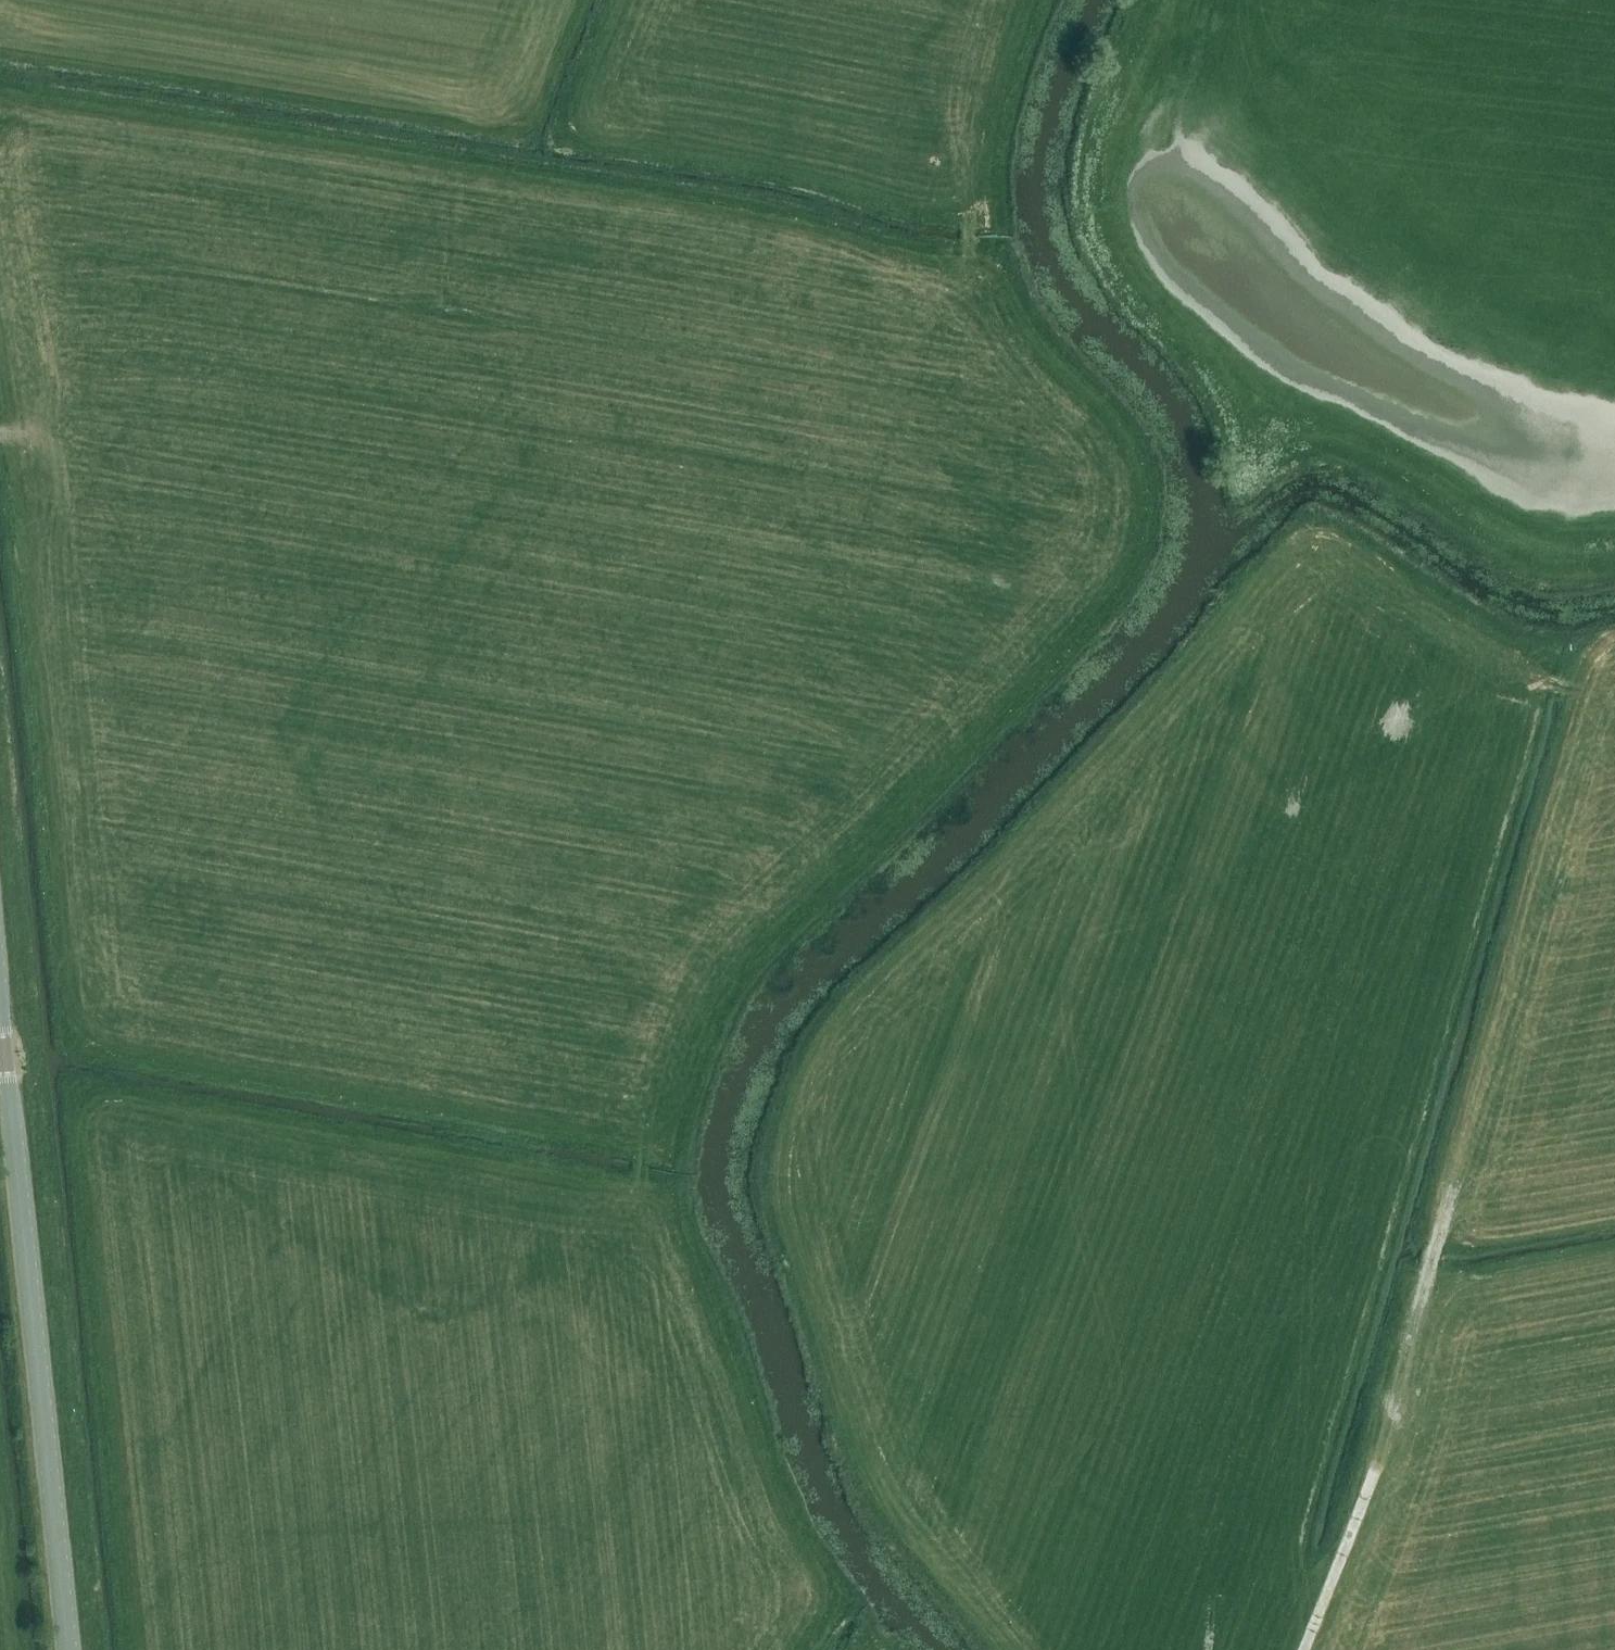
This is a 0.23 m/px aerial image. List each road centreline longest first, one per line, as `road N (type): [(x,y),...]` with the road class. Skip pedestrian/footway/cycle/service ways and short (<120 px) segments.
road 1 (track): [(1308,1649),(1376,1484),(1416,1357),(1441,1227),(1508,1011)]
road 2 (tertiary): [(69,1649),(0,1006)]

